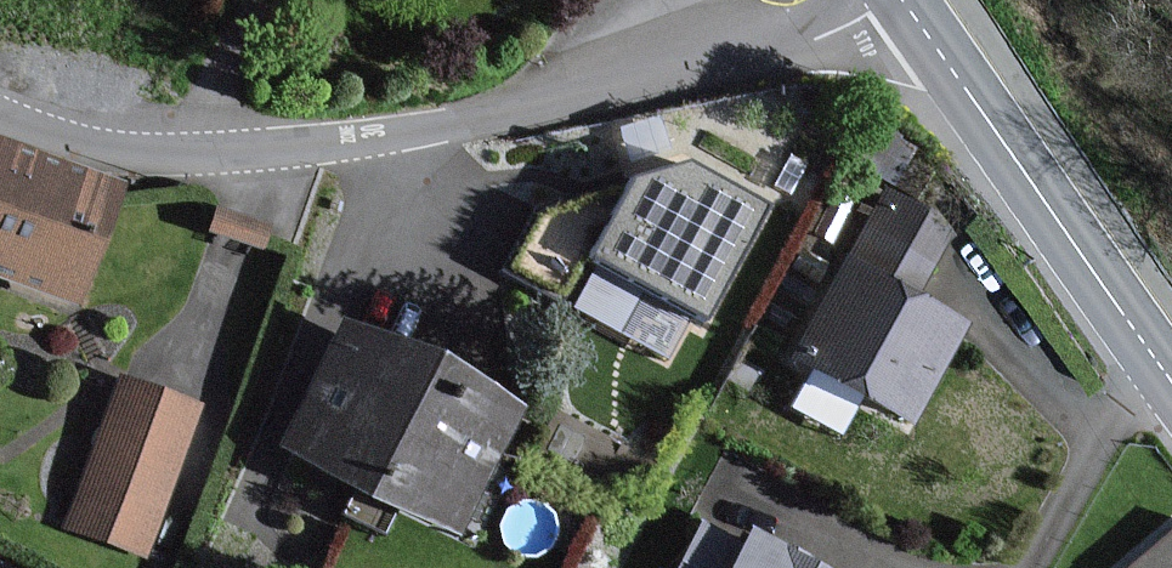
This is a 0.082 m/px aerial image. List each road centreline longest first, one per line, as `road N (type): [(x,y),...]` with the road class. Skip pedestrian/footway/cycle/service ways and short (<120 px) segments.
road 1 (residential): [(883,0),(751,57),(310,148),(229,156),(123,154),(0,118)]
road 2 (tertiary): [(904,0),(1160,361)]
road 3 (residential): [(1026,567),(1094,445),(1160,361)]

